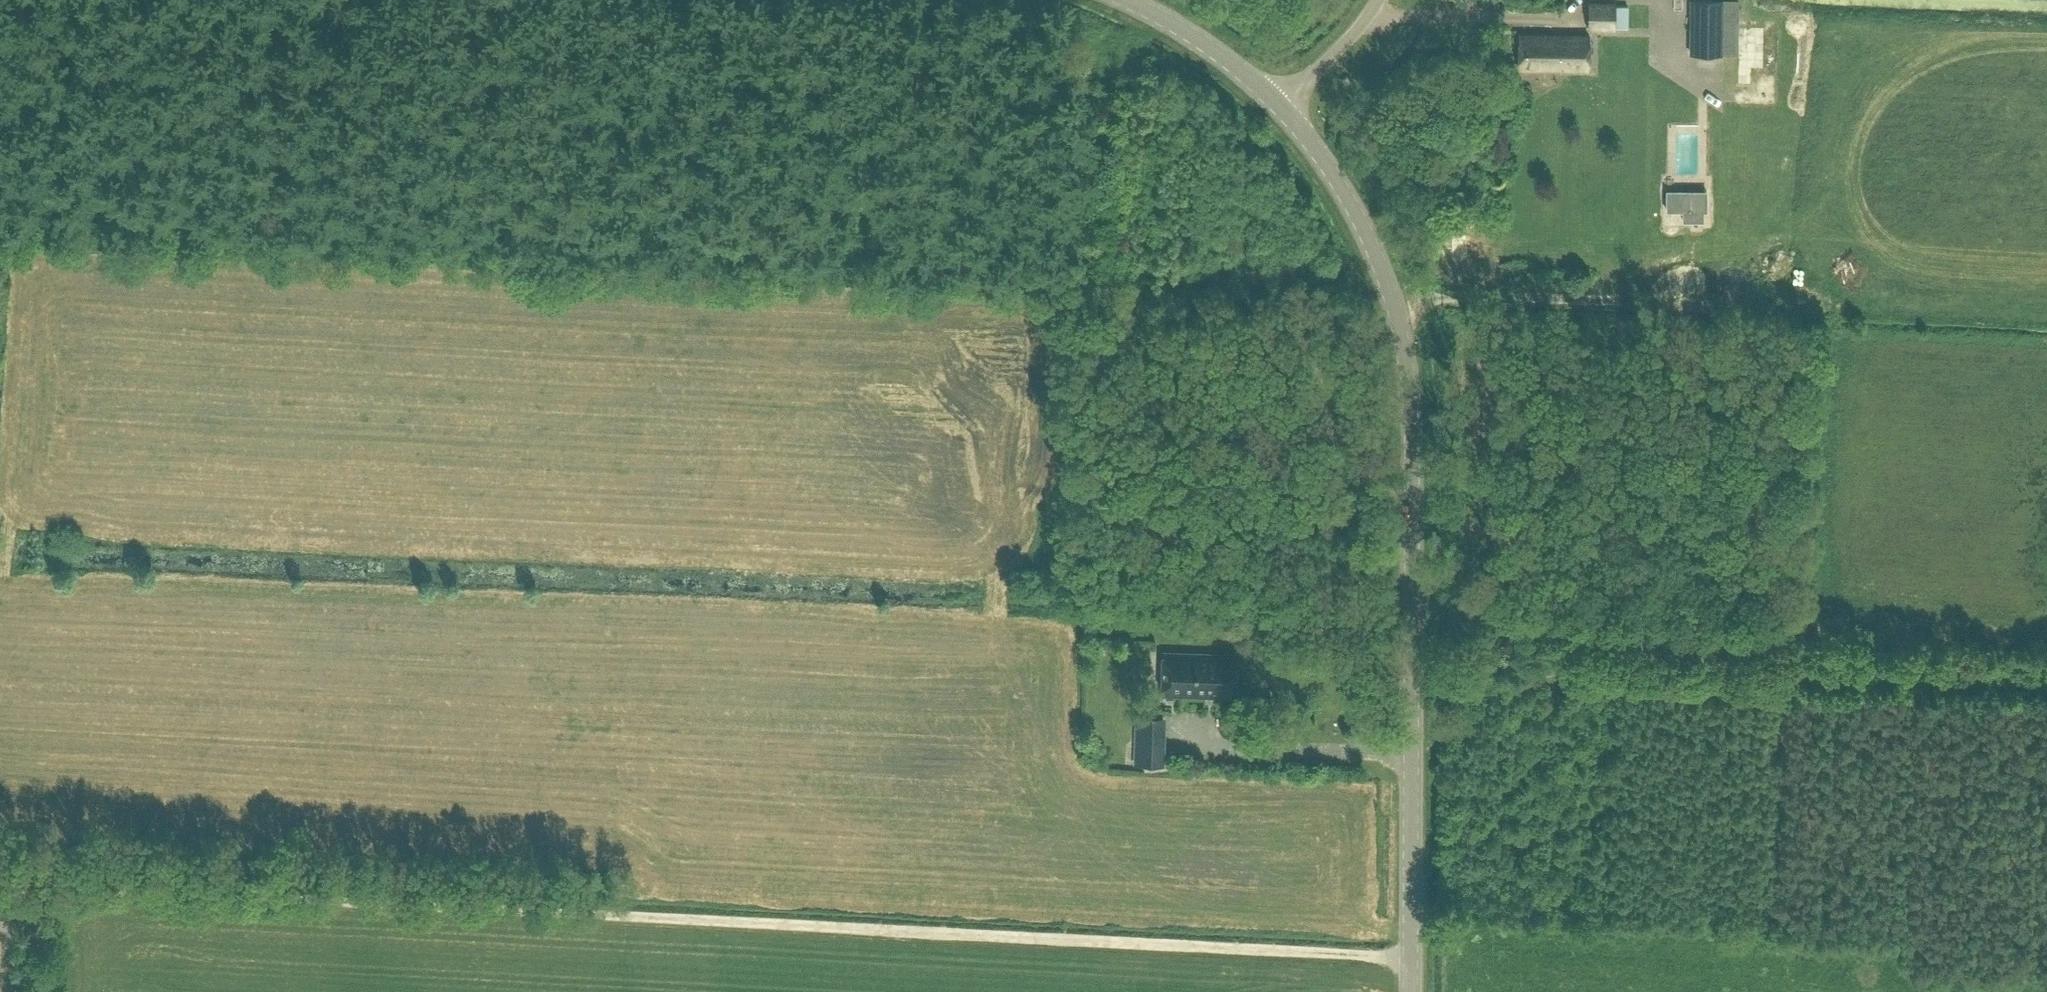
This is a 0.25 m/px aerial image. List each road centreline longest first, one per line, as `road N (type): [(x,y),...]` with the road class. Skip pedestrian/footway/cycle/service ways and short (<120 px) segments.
road 1 (track): [(3,991),(10,902),(40,887),(1411,958)]
road 2 (tertiary): [(1411,991),(1413,495),(1403,341),(1359,216),(1276,106)]
road 3 (track): [(2046,688),(1590,671),(1520,685),(1412,663)]
road 4 (track): [(1420,296),(1681,303)]
road 5 (tertiary): [(1276,106),(1233,63),(1127,0)]
road 6 (unclassified): [(1276,106),(1379,0)]

